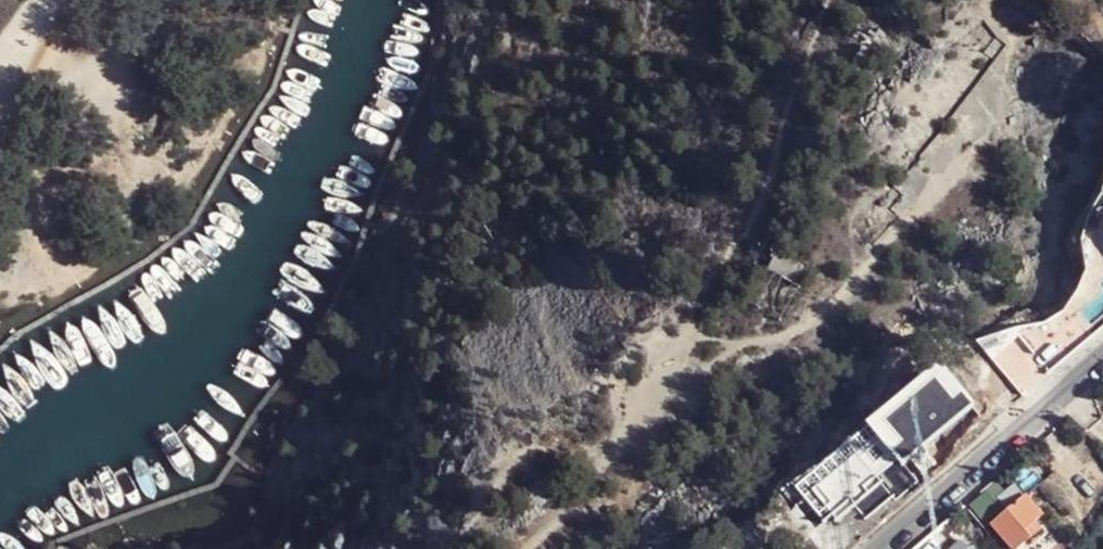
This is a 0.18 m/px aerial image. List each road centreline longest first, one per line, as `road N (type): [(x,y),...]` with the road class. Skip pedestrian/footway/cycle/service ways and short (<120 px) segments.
road 1 (residential): [(1102,357),(877,548)]

